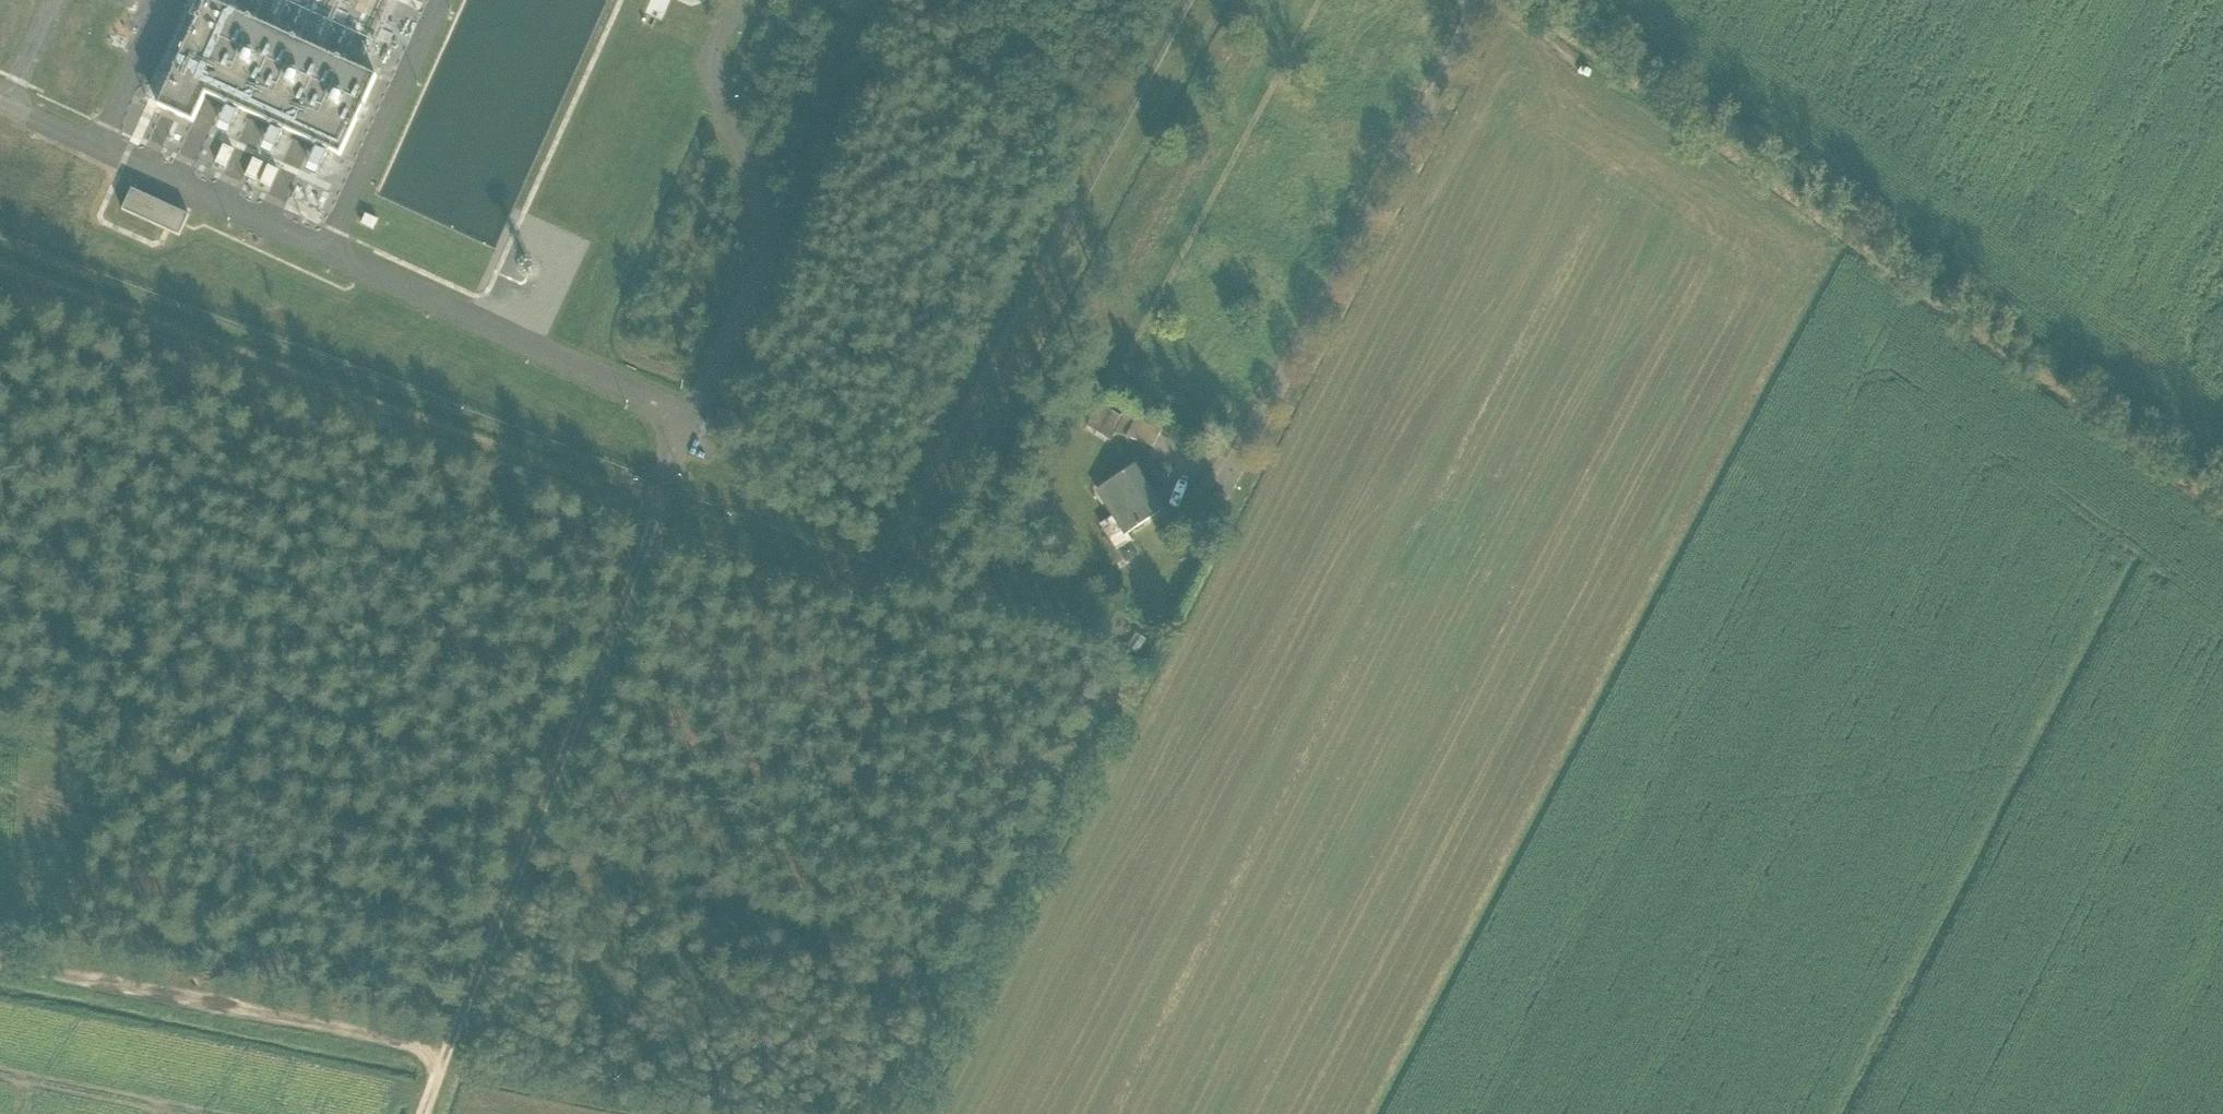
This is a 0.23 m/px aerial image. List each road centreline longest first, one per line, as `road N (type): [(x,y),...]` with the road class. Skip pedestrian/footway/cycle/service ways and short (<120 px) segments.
road 1 (track): [(446,1053),(662,483)]
road 2 (unclassified): [(1223,488),(1479,0)]
road 3 (track): [(422,1113),(446,1053),(0,959)]

